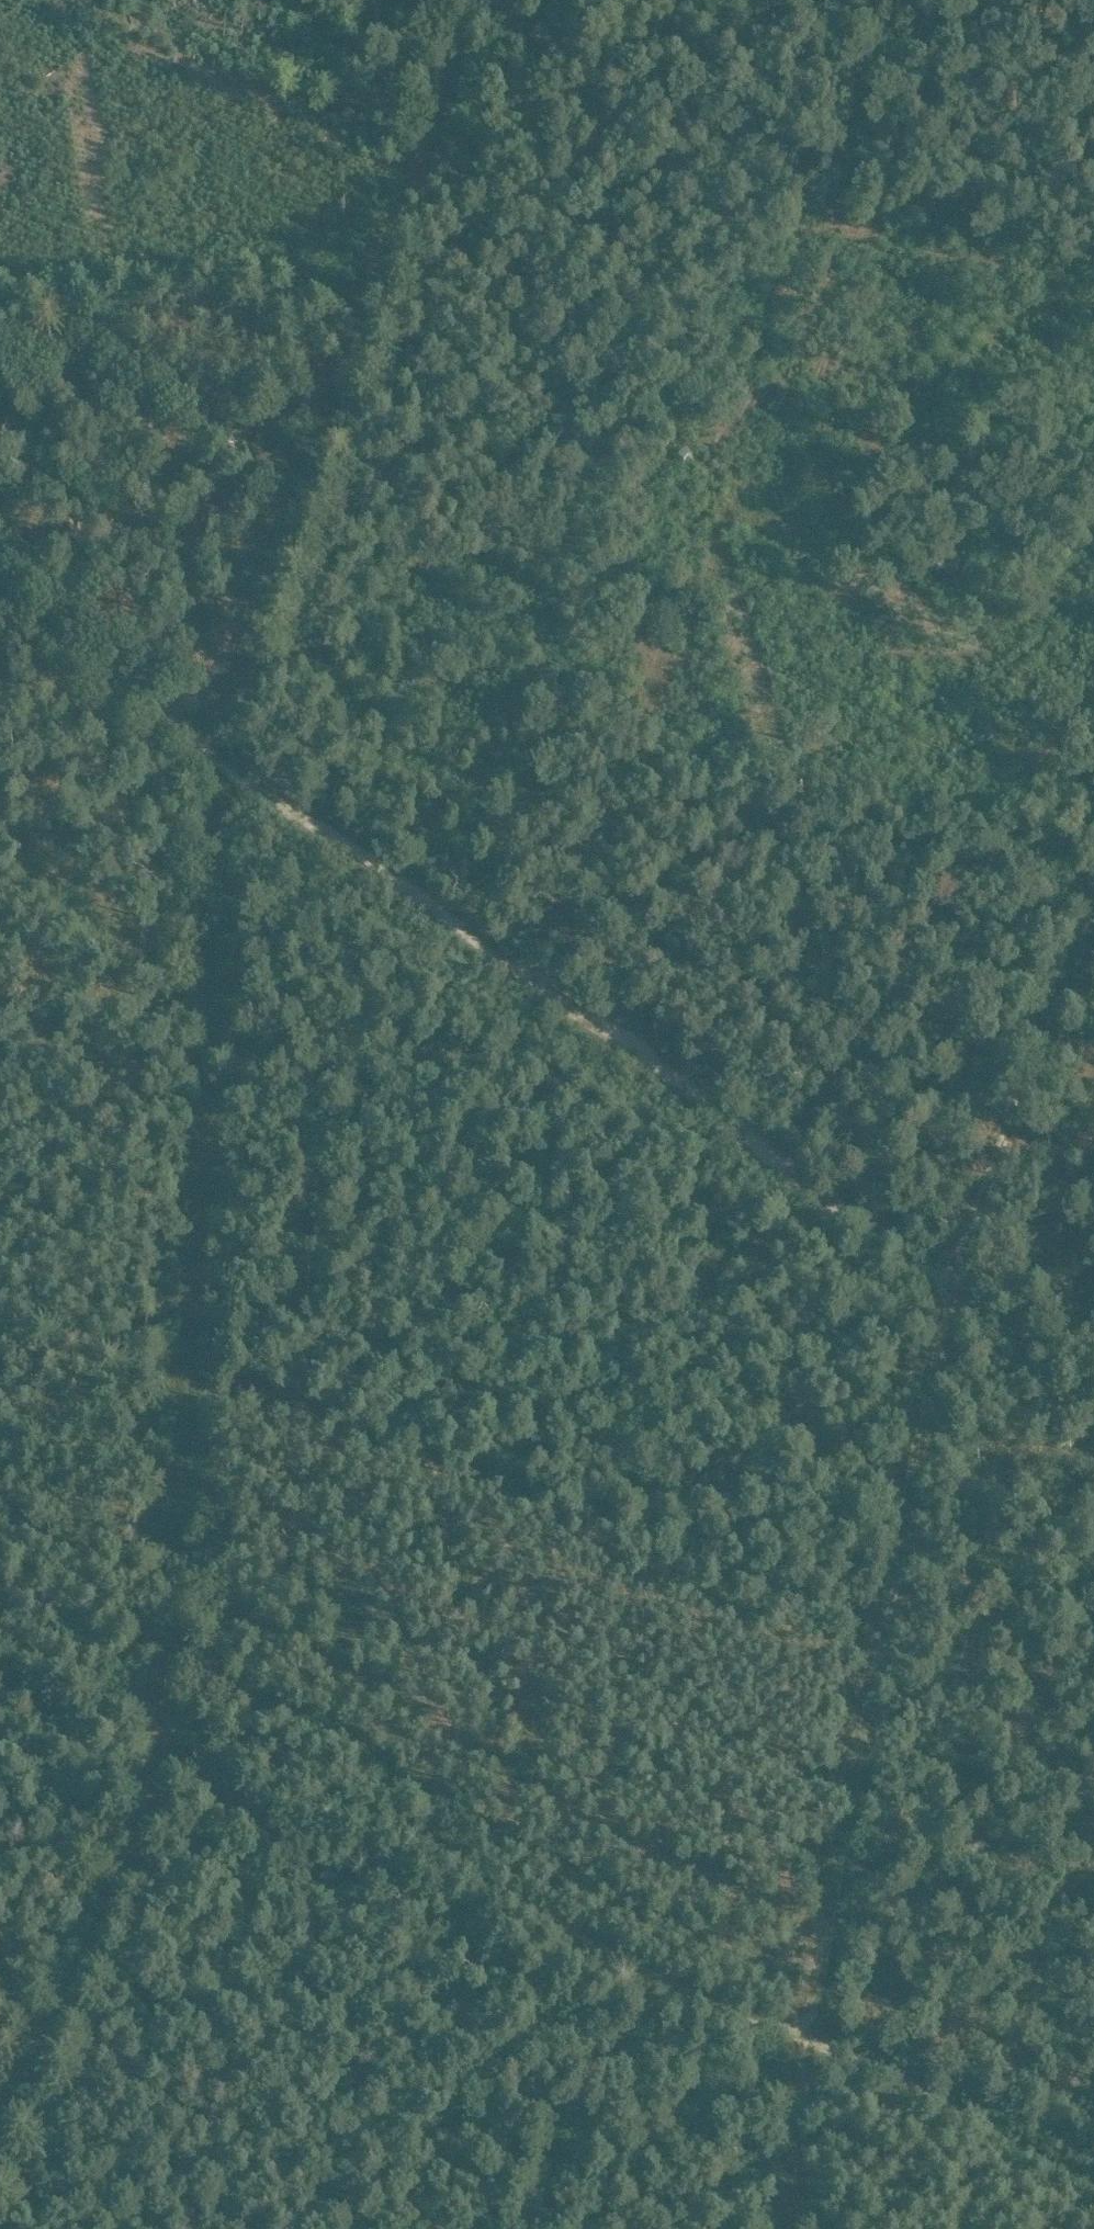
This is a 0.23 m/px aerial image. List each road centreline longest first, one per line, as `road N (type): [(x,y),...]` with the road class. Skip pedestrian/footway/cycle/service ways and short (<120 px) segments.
road 1 (track): [(1093,849),(930,1265),(801,2027),(786,2228)]

